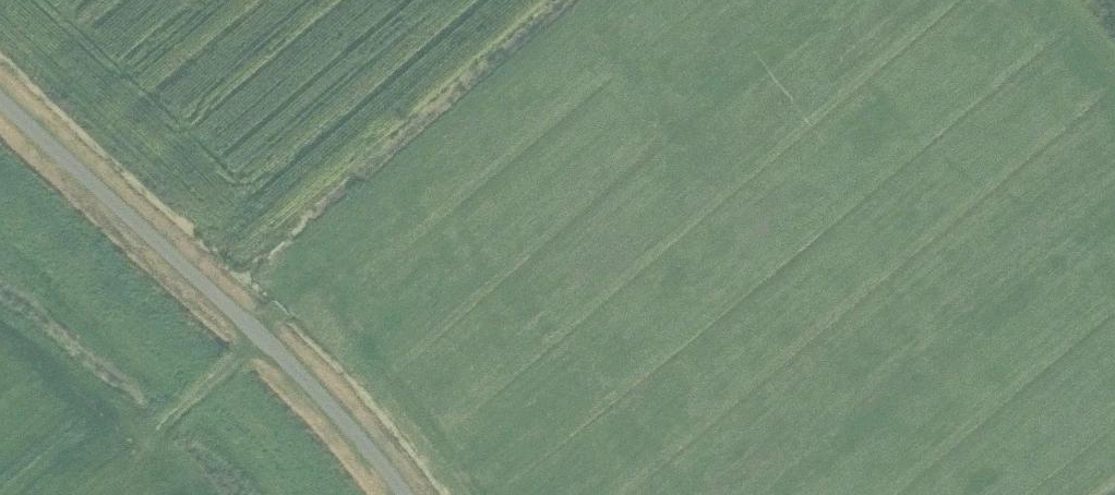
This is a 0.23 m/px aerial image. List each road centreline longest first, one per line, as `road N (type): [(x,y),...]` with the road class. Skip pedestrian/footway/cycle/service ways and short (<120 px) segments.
road 1 (unclassified): [(408,494),(316,389),(0,96)]

